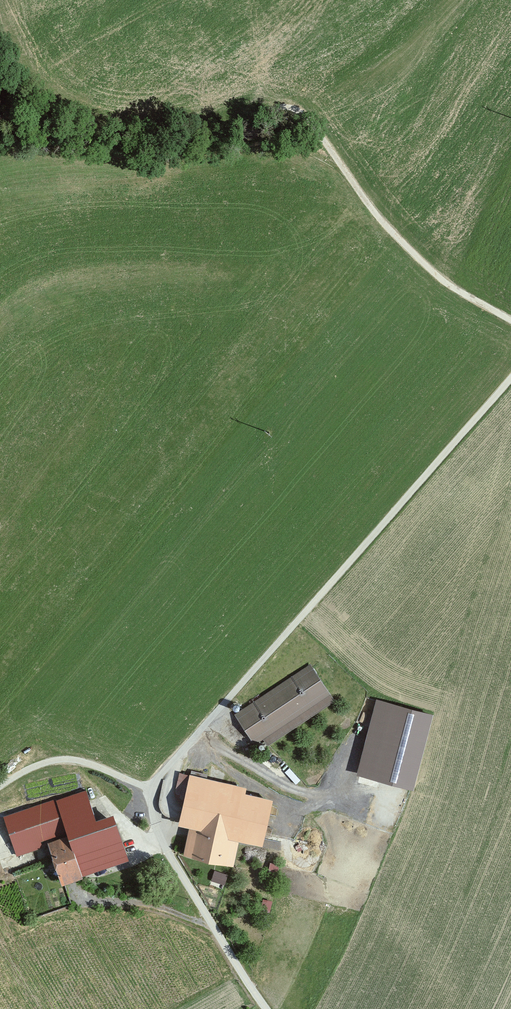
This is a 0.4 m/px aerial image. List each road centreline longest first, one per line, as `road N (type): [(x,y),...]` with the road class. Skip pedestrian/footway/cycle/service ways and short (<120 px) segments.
road 1 (track): [(0,787),(37,765),(73,759),(151,791),(510,379)]
road 2 (track): [(0,151),(164,156),(291,143),(336,162)]
road 3 (track): [(280,106),(304,115),(427,271),(510,323)]
road 4 (residential): [(268,1008),(158,834),(151,791)]
road 5 (track): [(13,960),(68,944),(129,941),(177,956),(199,994)]

